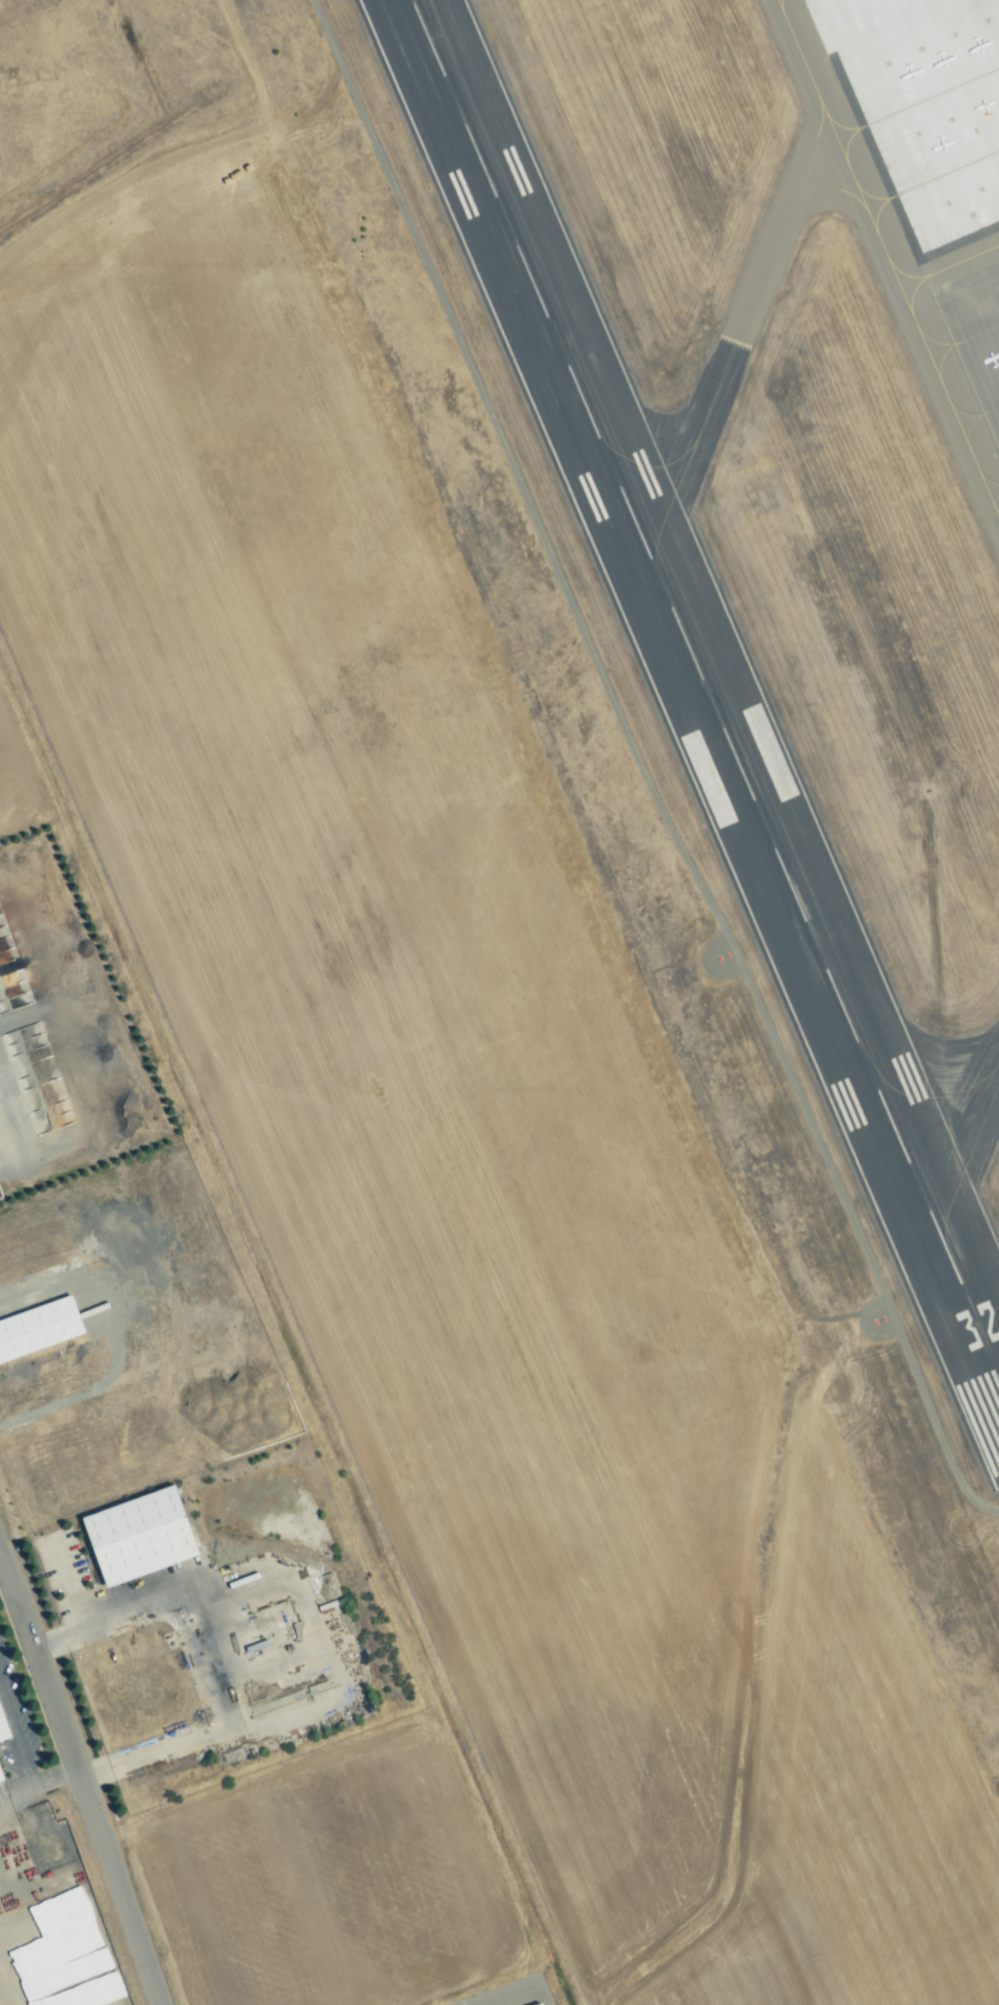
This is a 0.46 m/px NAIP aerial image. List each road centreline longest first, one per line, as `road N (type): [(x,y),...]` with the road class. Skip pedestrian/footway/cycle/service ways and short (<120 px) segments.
road 1 (residential): [(163,2004),(0,1556)]

